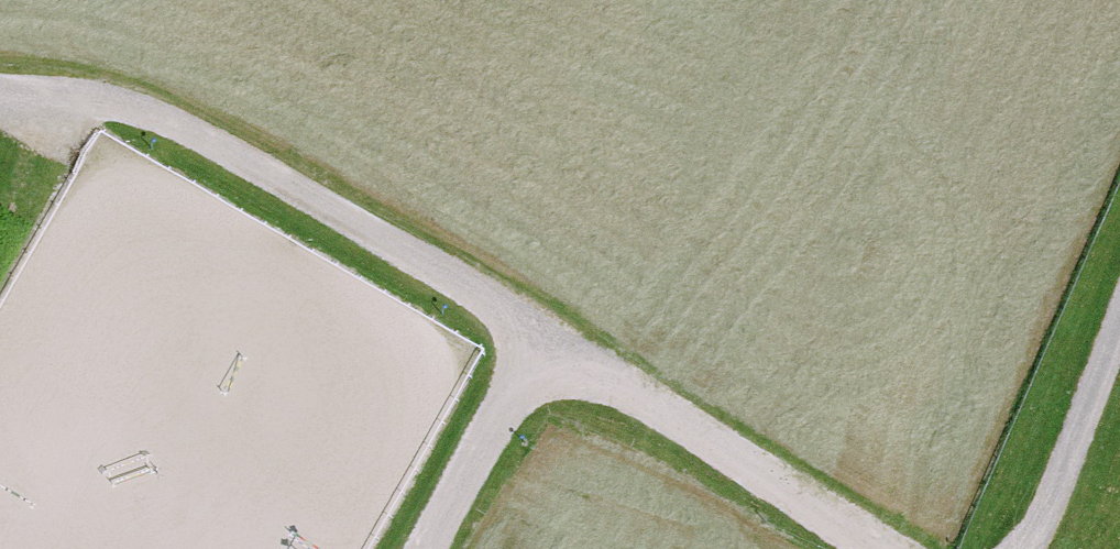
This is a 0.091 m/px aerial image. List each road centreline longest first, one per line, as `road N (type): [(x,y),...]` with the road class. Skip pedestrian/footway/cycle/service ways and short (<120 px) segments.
road 1 (track): [(890,548),(173,128),(112,103),(0,100)]
road 2 (track): [(1119,289),(1021,548)]
road 3 (track): [(546,347),(422,548)]

